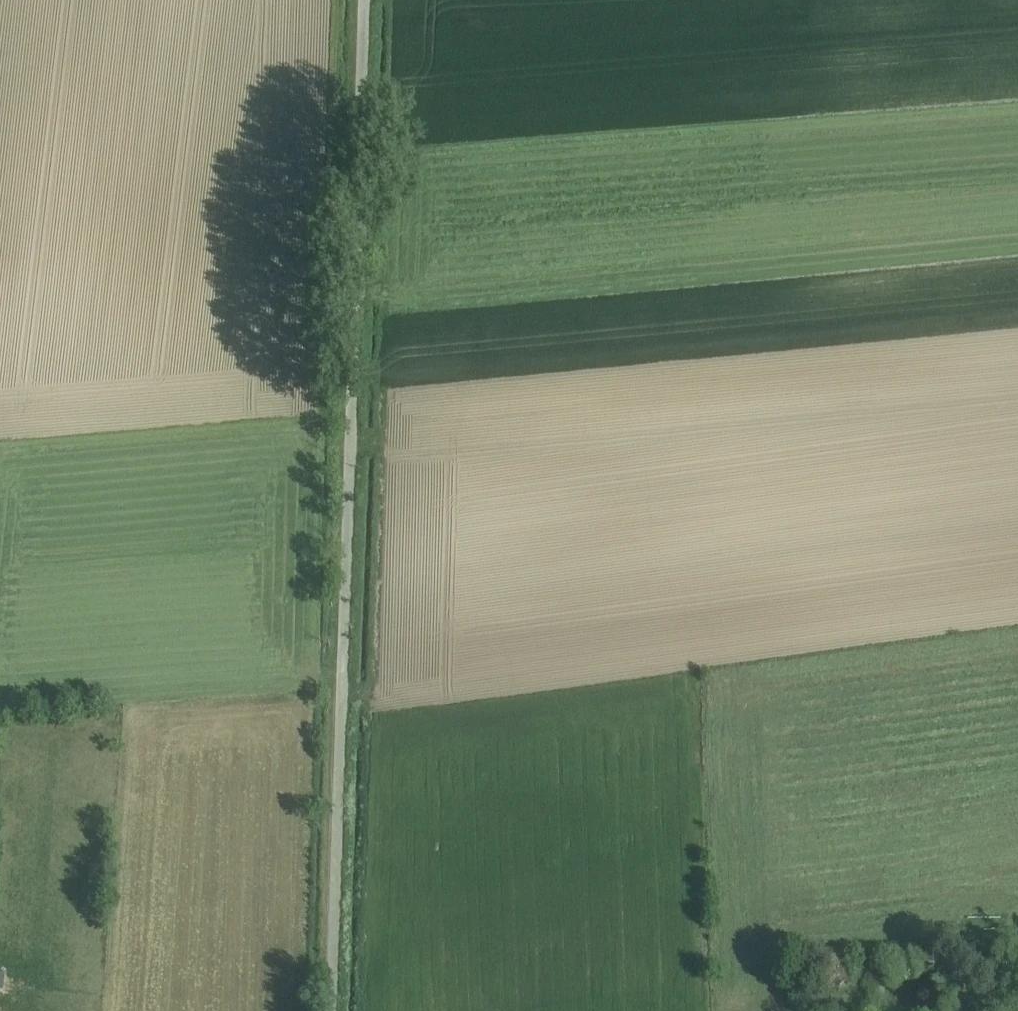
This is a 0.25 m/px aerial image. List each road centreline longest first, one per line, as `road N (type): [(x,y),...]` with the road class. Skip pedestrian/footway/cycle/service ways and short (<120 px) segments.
road 1 (unclassified): [(332,1010),(369,0)]

